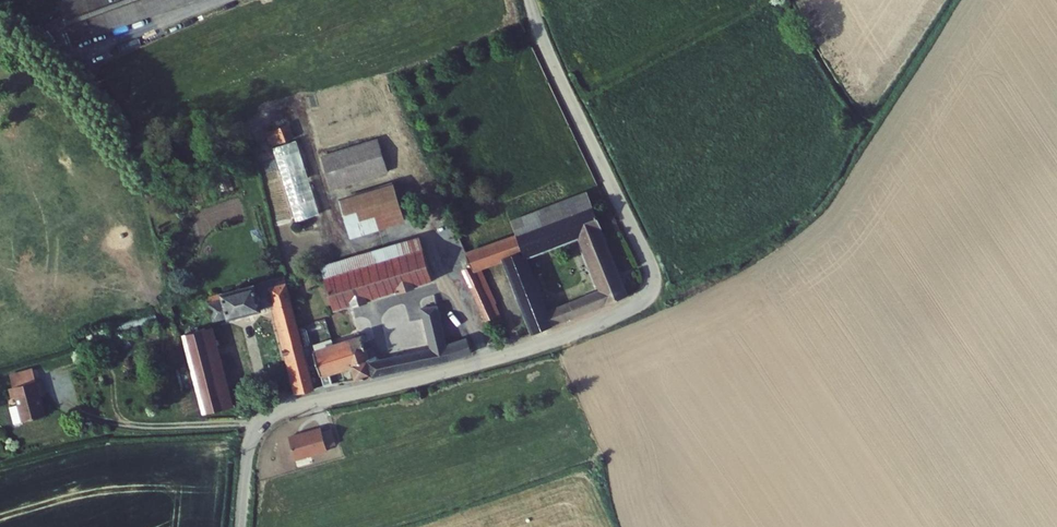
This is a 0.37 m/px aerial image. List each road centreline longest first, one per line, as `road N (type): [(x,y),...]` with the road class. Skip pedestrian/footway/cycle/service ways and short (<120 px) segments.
road 1 (unclassified): [(241,526),(250,447),(275,414),(502,356),(605,319),(650,289),(650,265),(530,0)]
road 2 (track): [(653,282),(691,299),(800,230),(947,0)]

